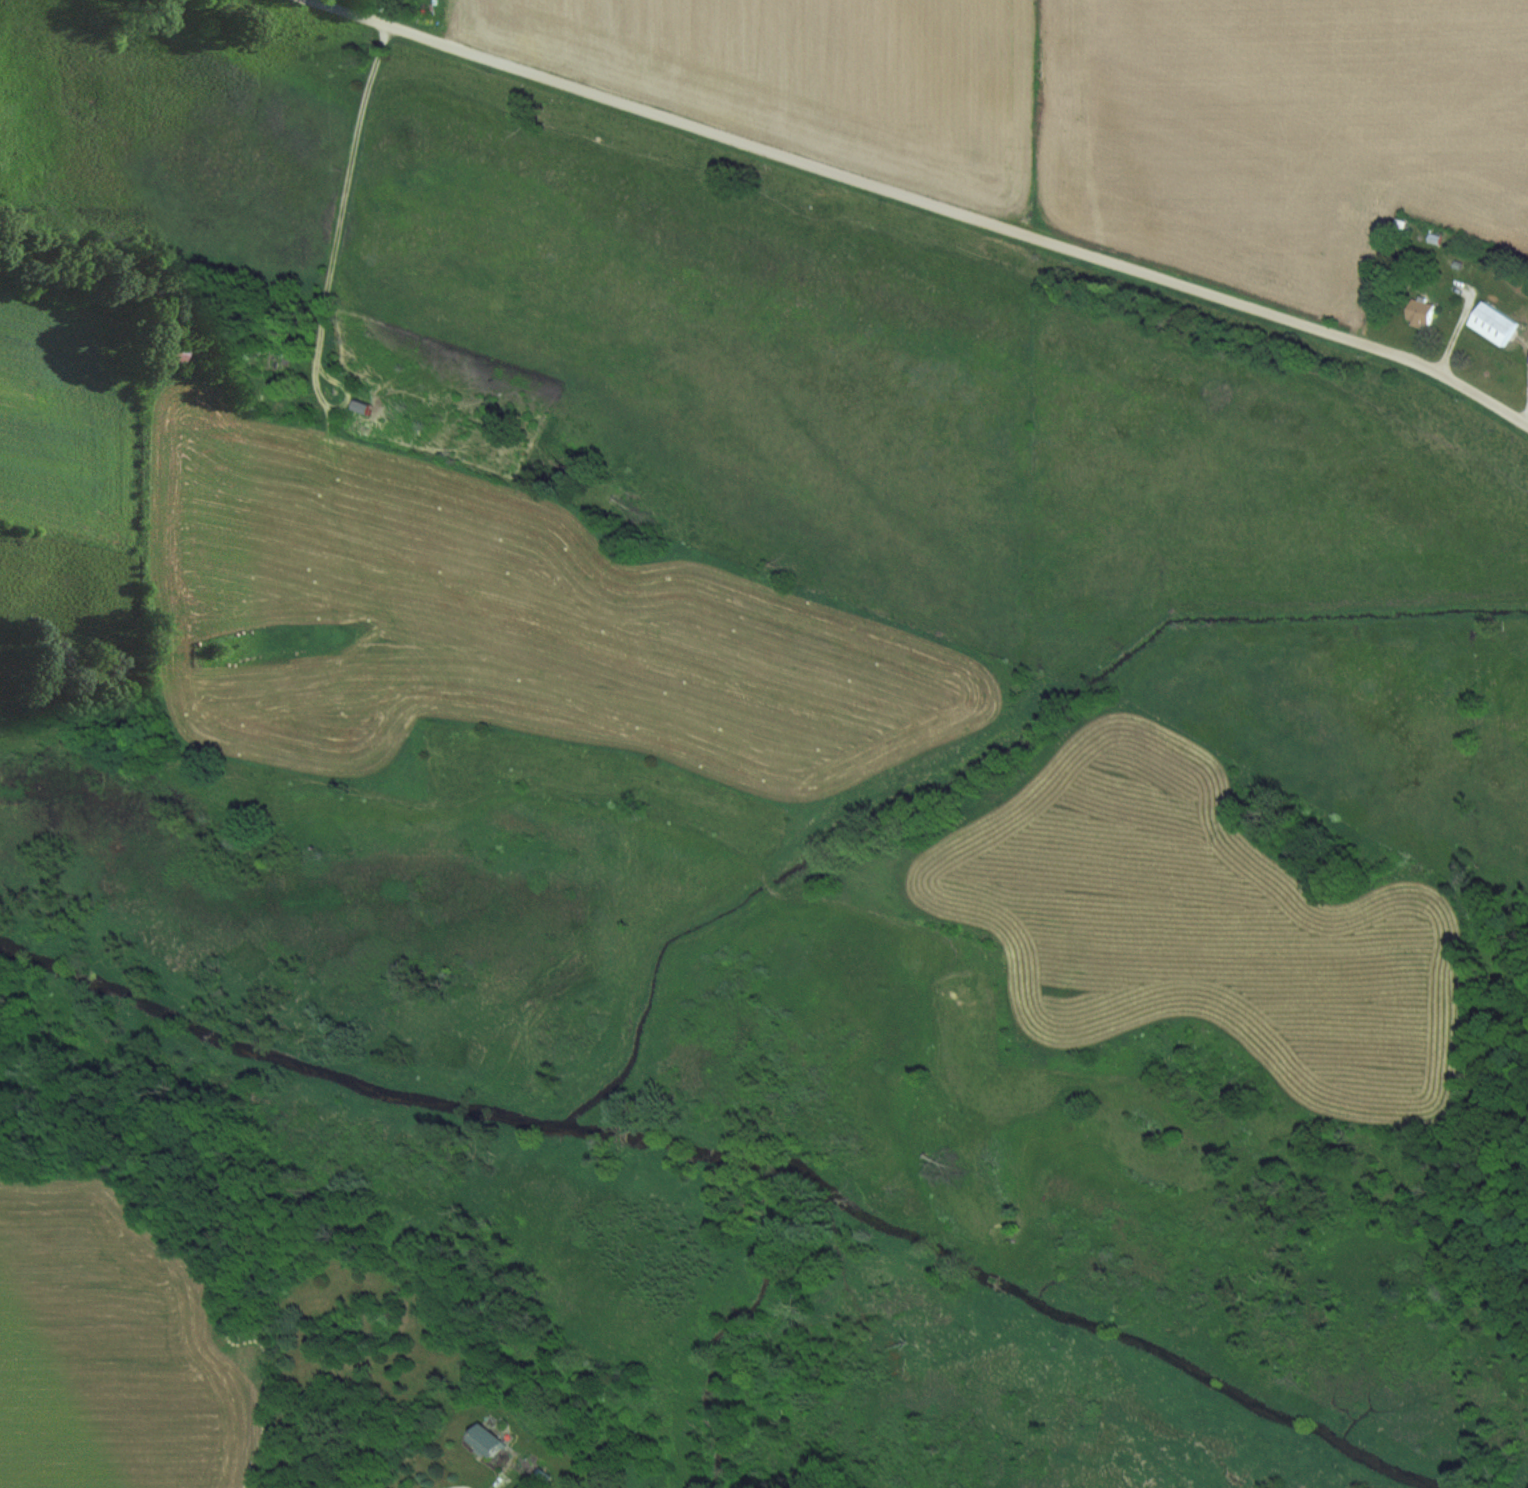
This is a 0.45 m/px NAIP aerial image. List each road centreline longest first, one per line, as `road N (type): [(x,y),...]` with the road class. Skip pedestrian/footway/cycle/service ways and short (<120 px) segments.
road 1 (residential): [(1527,425),(1389,352),(312,0)]

